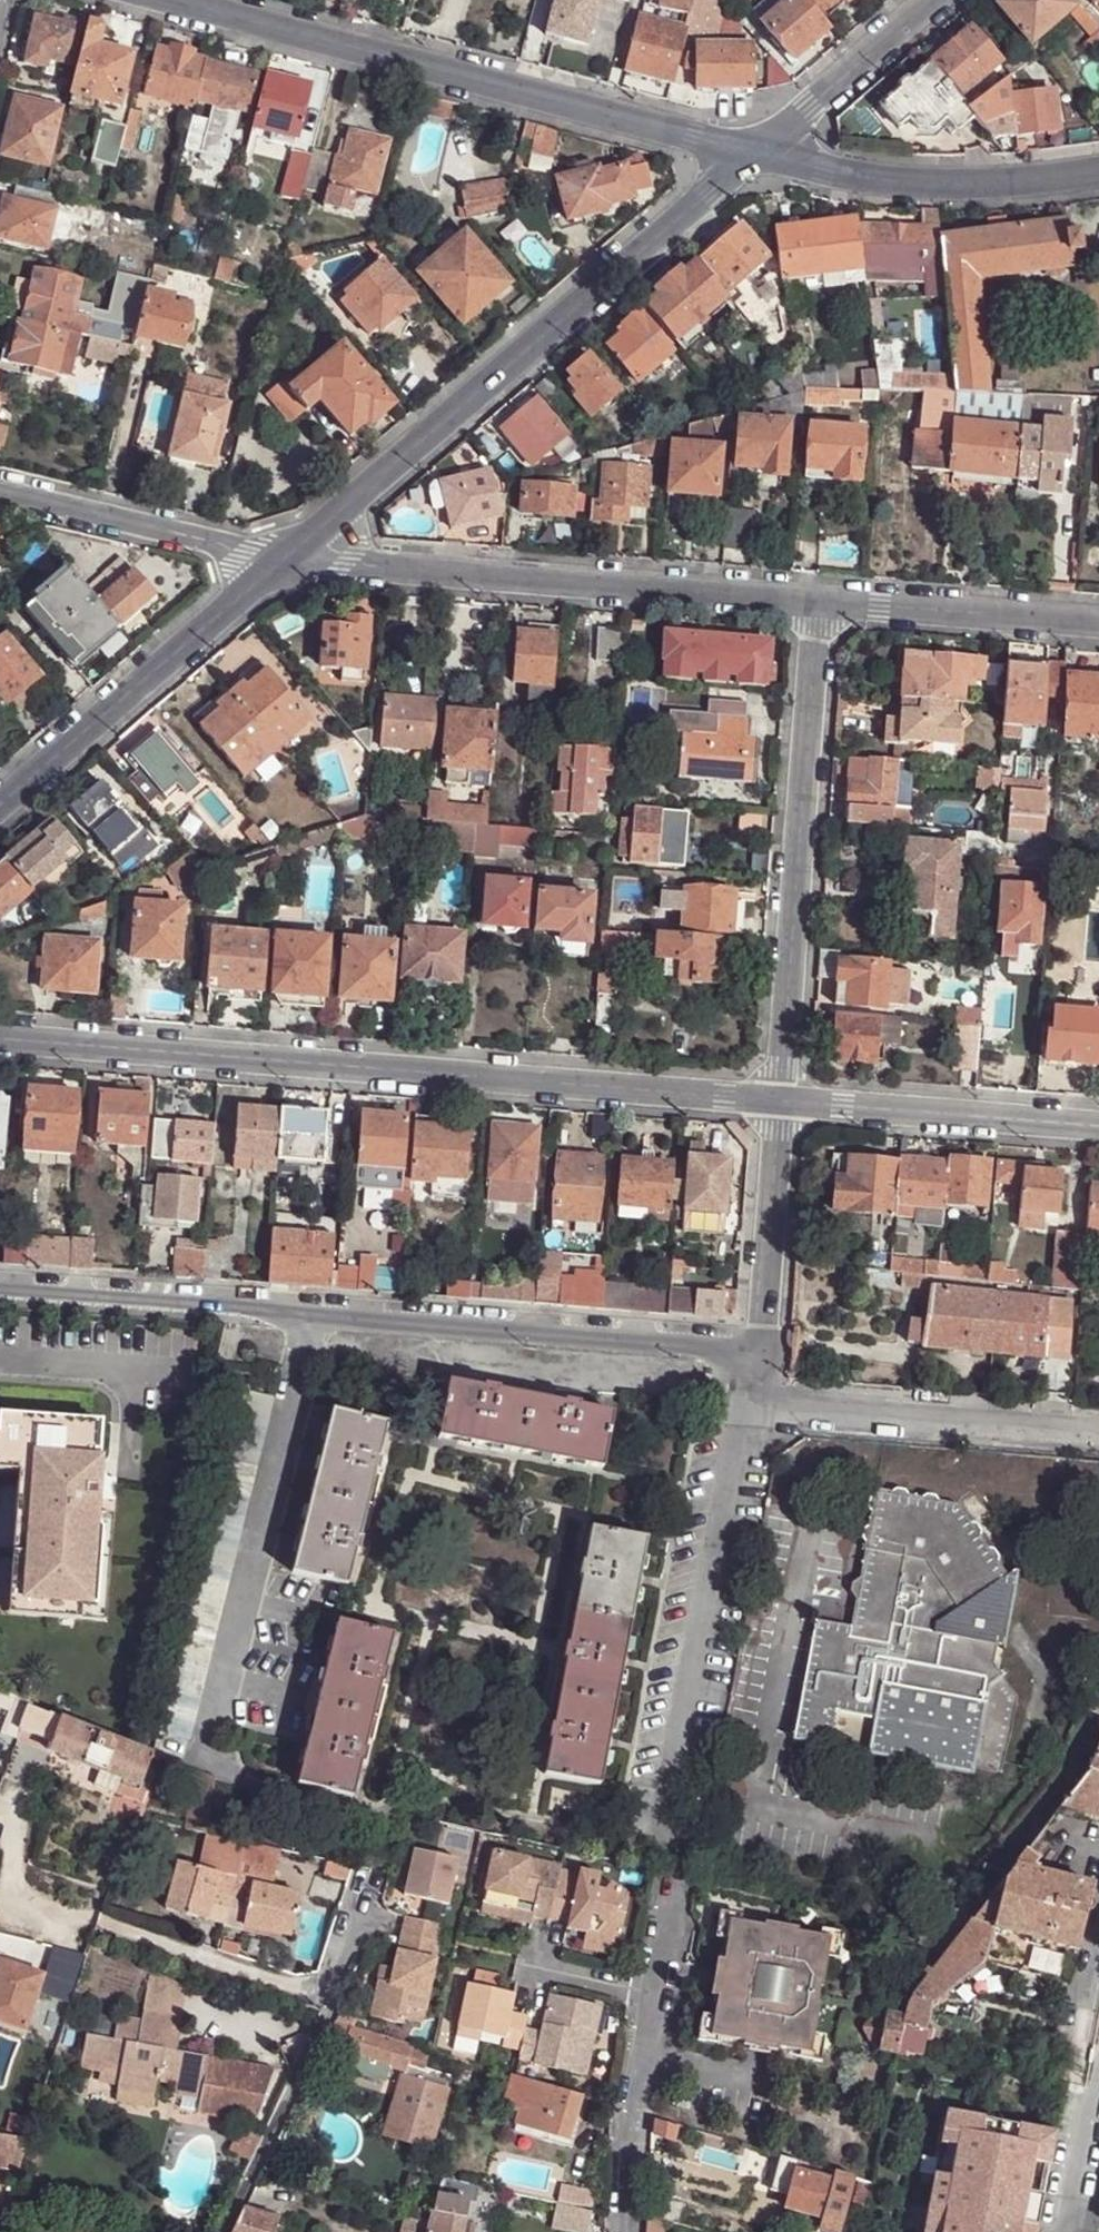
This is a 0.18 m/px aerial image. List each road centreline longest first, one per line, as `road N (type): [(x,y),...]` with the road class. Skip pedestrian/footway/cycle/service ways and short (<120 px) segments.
road 1 (residential): [(0,1034),(777,1102)]
road 2 (residential): [(751,156),(149,0)]
road 3 (residential): [(318,1308),(201,1751),(218,1772),(338,1810)]
road 4 (residential): [(294,556),(751,156)]
road 5 (residential): [(294,556),(817,598)]
road 6 (residential): [(817,598),(777,1102)]
road 7 (residential): [(747,1395),(662,1842)]
road 8 (residential): [(318,1308),(764,1347)]
road 9 (residential): [(225,2231),(359,1953),(389,1846)]
road 10 (residential): [(0,811),(294,556)]
road 11 (residential): [(1098,1431),(747,1395)]
road 12 (residential): [(1098,171),(1015,183),(892,185),(751,156)]
road 13 (residential): [(672,1890),(629,2139),(624,2231)]
road 14 (residential): [(777,1102),(1098,1126)]
road 15 (residential): [(0,1284),(318,1308)]
road 16 (residential): [(0,489),(294,556)]
road 17 (residential): [(817,598),(1098,621)]
road 18 (residential): [(777,1102),(764,1347)]
road 19 (unclassified): [(751,156),(931,0)]

